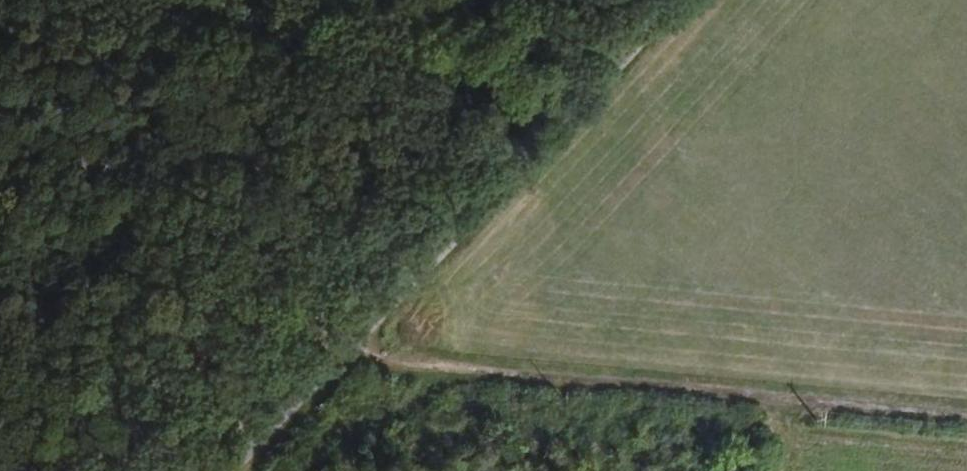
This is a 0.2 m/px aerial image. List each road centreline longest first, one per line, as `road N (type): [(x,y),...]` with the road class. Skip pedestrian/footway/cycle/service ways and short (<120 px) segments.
road 1 (track): [(555,0),(74,464)]
road 2 (unclassified): [(234,470),(678,0)]

